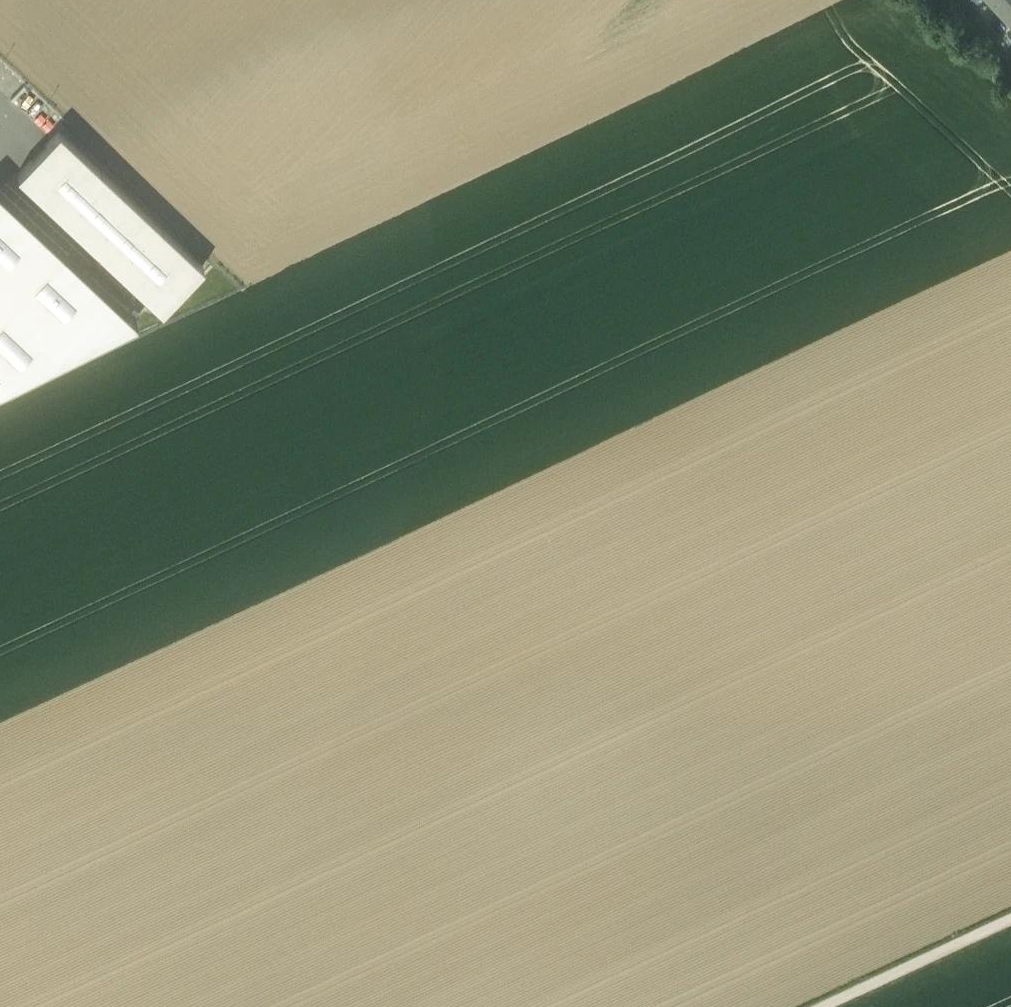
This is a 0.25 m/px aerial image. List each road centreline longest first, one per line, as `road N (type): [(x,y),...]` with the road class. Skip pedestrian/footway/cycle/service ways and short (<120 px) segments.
road 1 (track): [(825,1006),(1010,921)]

